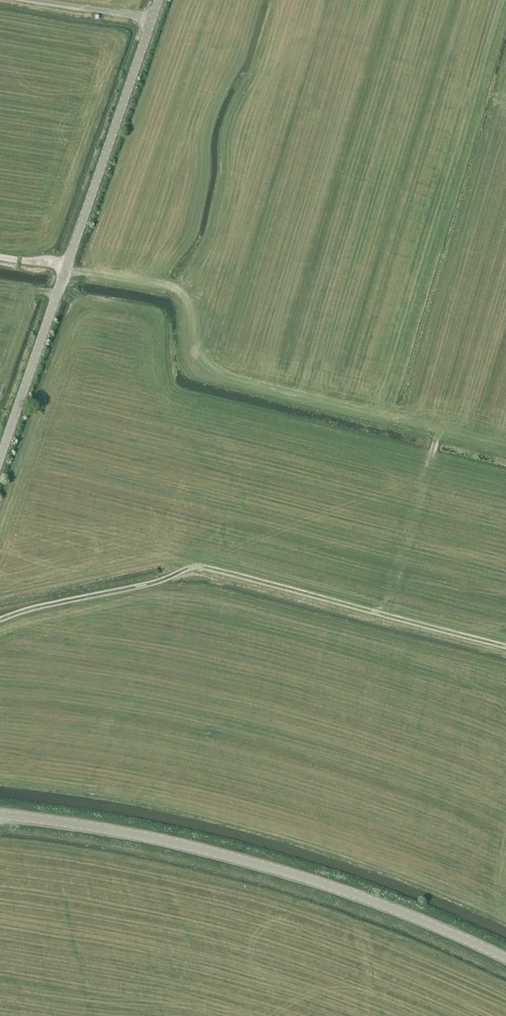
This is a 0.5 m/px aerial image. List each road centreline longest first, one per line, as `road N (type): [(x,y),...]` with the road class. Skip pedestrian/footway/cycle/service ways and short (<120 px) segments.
road 1 (tertiary): [(505,959),(277,870),(164,841),(0,815)]
road 2 (track): [(0,620),(197,568),(505,647)]
road 3 (unclassified): [(0,457),(159,0)]
road 4 (track): [(435,441),(385,616)]

